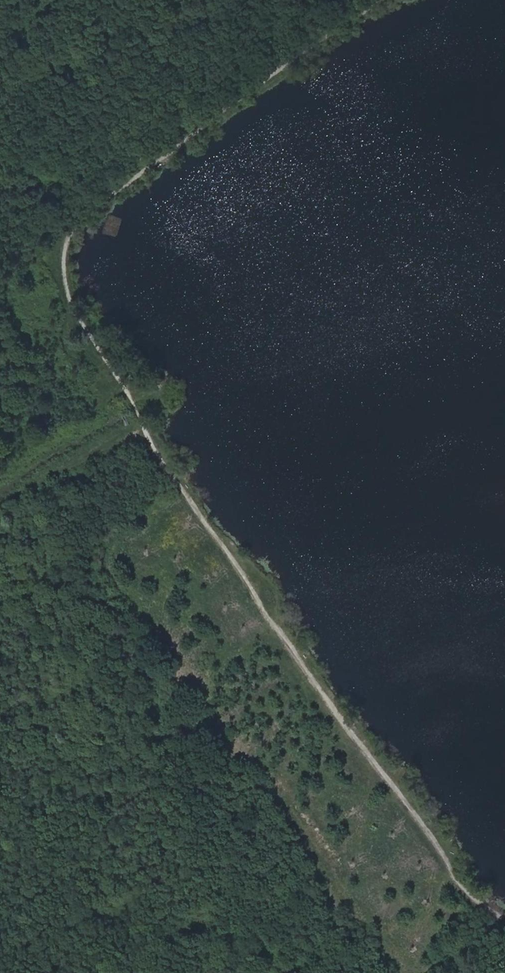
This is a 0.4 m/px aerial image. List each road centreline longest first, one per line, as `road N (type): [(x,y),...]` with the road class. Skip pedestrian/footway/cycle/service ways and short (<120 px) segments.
road 1 (track): [(410,0),(60,242),(65,297),(163,471),(358,749),(487,909),(504,911)]
road 2 (track): [(0,581),(24,579),(163,471)]

